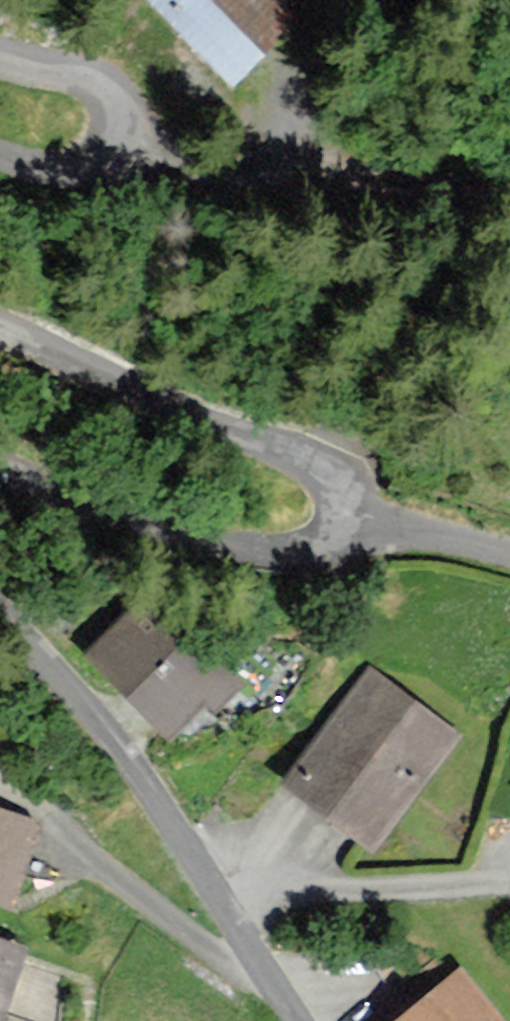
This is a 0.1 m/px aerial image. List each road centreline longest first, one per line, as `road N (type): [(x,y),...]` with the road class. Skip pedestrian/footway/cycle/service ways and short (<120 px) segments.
road 1 (residential): [(298,1020),(128,758),(0,605)]
road 2 (unclassified): [(0,326),(307,459),(337,499),(339,525)]
road 3 (unclassified): [(339,525),(329,540),(303,550),(0,504)]
road 4 (unclassified): [(0,60),(103,88),(120,124),(108,157),(88,167),(68,170),(0,154)]
road 5 (unclassified): [(509,554),(339,525)]

